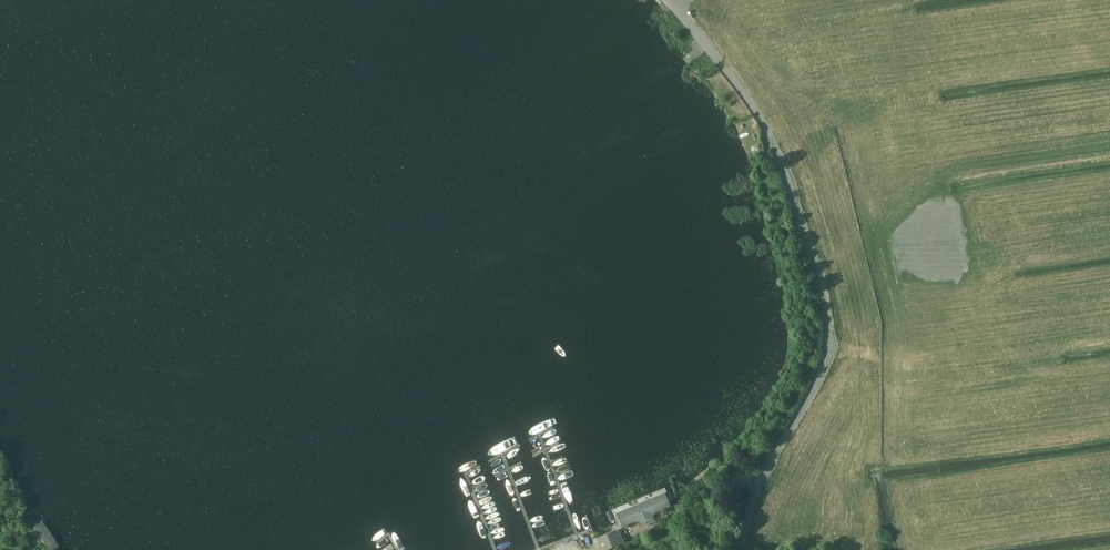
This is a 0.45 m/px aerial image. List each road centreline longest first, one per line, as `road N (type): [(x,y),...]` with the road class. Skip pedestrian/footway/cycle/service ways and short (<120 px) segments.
road 1 (unclassified): [(742,549),(760,480),(816,384),(828,333),(819,282),(766,129),(668,0)]

